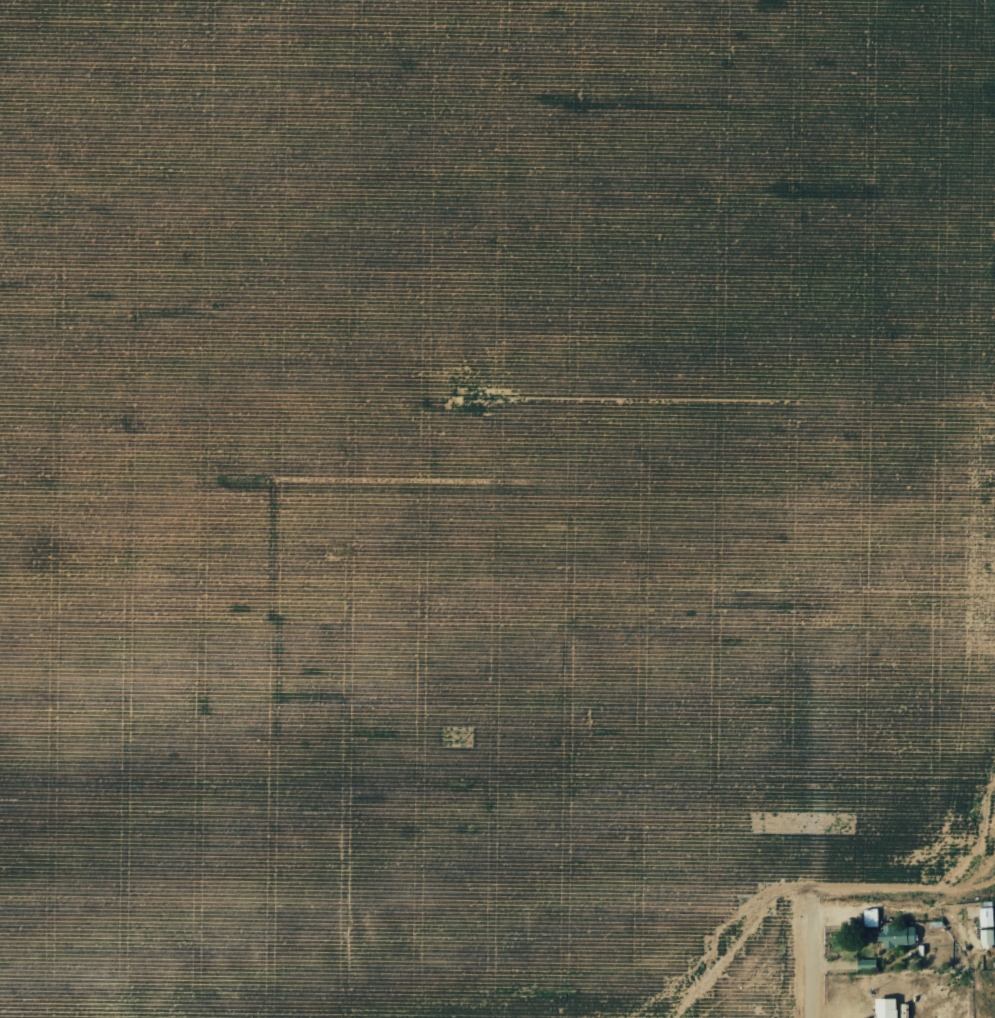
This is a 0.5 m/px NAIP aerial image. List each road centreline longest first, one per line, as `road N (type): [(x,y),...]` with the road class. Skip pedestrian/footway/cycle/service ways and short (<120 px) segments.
road 1 (residential): [(831,1017),(840,577)]

